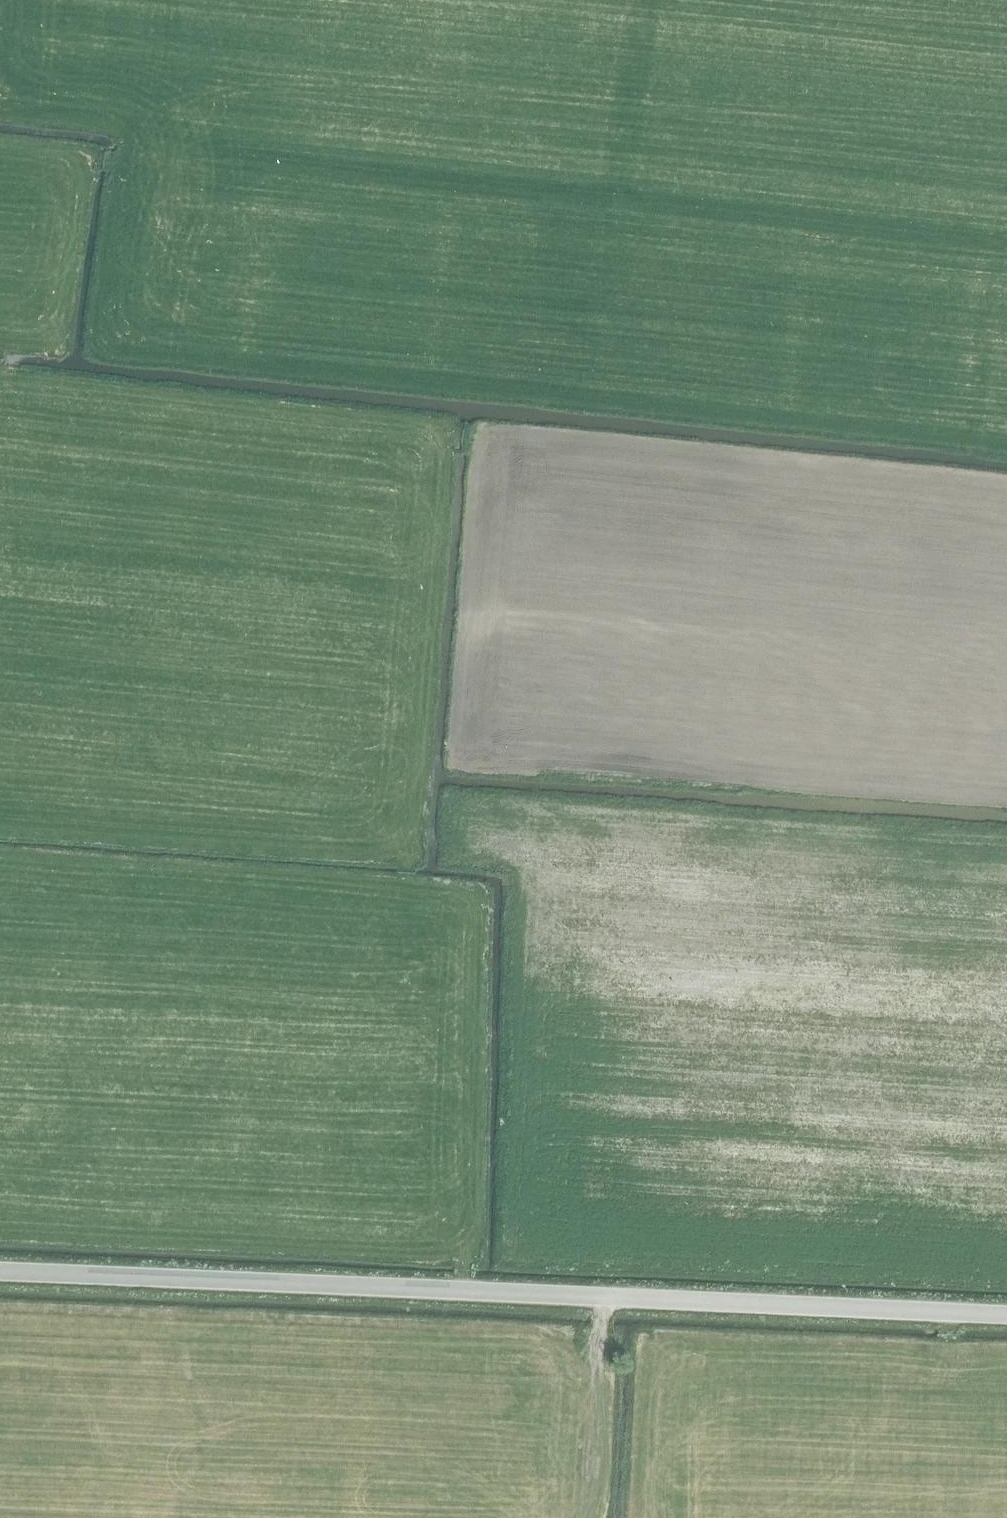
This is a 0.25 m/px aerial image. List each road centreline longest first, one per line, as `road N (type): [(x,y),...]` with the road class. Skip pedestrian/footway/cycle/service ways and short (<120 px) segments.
road 1 (tertiary): [(1006,1320),(0,1277)]

